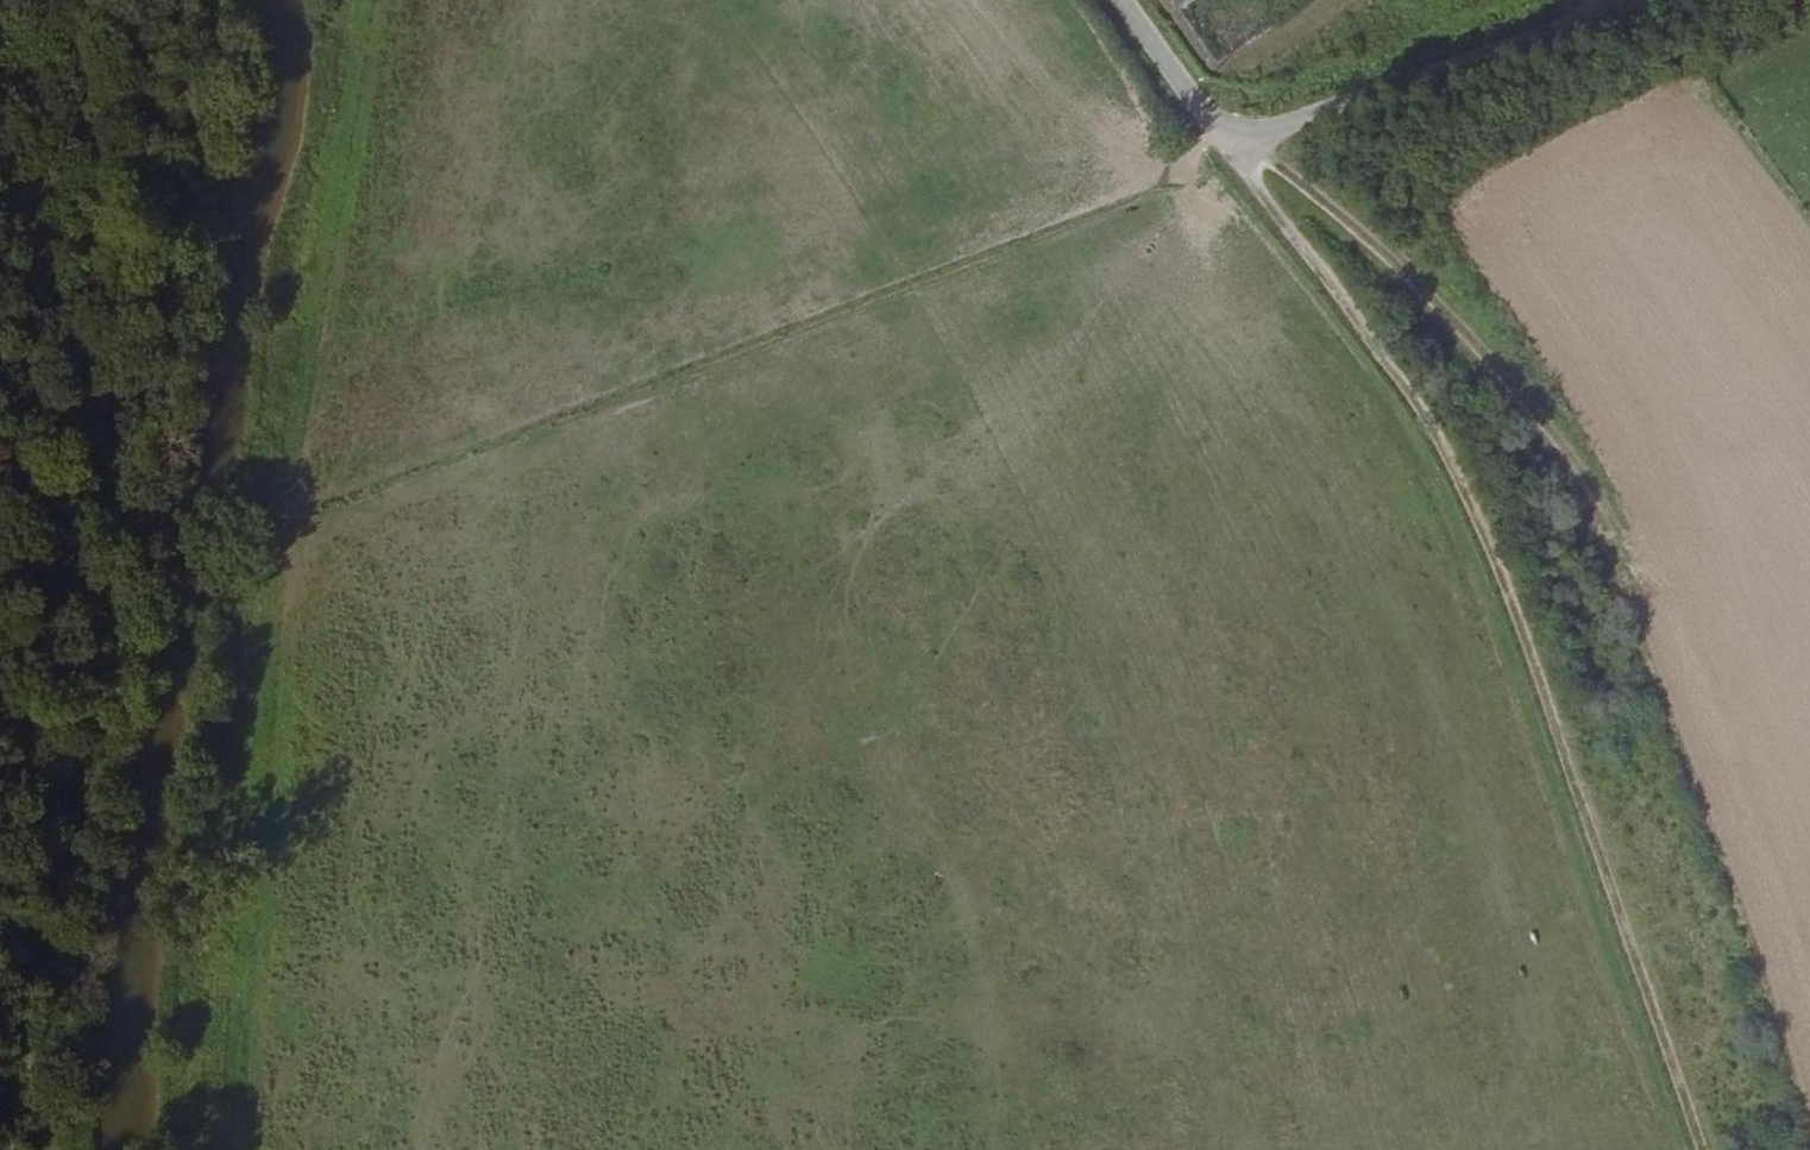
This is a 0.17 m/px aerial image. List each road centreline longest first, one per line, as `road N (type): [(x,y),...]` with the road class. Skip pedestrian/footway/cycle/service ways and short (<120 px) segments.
road 1 (track): [(1709,1149),(1532,640),(1456,457),(1237,145)]
road 2 (unclassified): [(1237,145),(1631,0)]
road 3 (unclassified): [(1237,145),(1129,0)]

